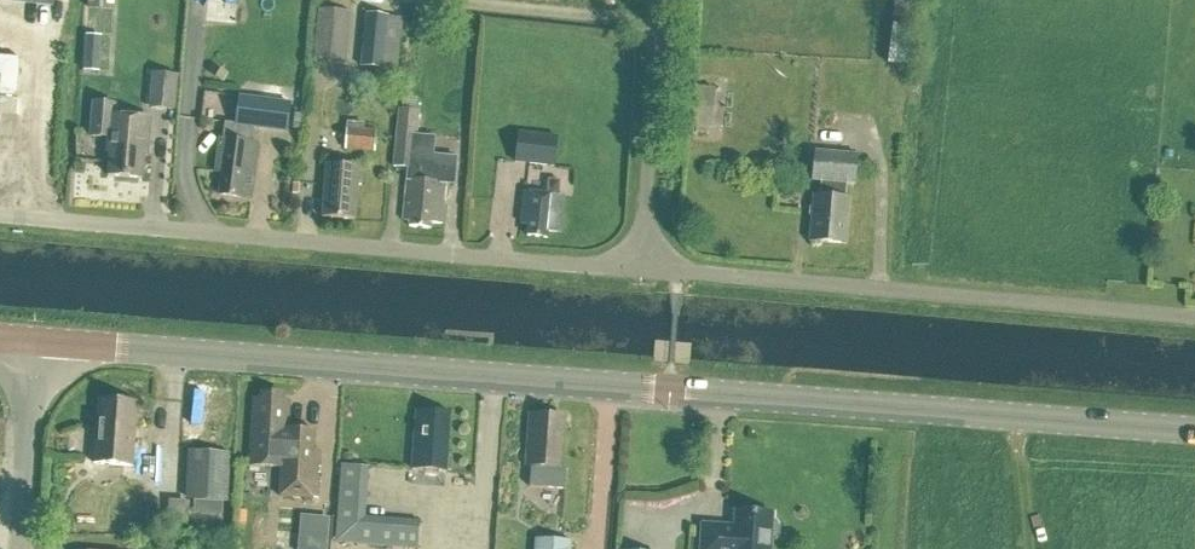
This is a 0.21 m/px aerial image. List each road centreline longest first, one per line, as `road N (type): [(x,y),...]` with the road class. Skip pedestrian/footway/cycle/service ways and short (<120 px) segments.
road 1 (secondary): [(1194,432),(30,345)]
road 2 (unclassified): [(641,267),(0,220)]
road 3 (unclassified): [(1194,317),(641,267)]
road 4 (unclassified): [(641,267),(661,0)]
road 5 (unclassified): [(15,548),(30,345)]

